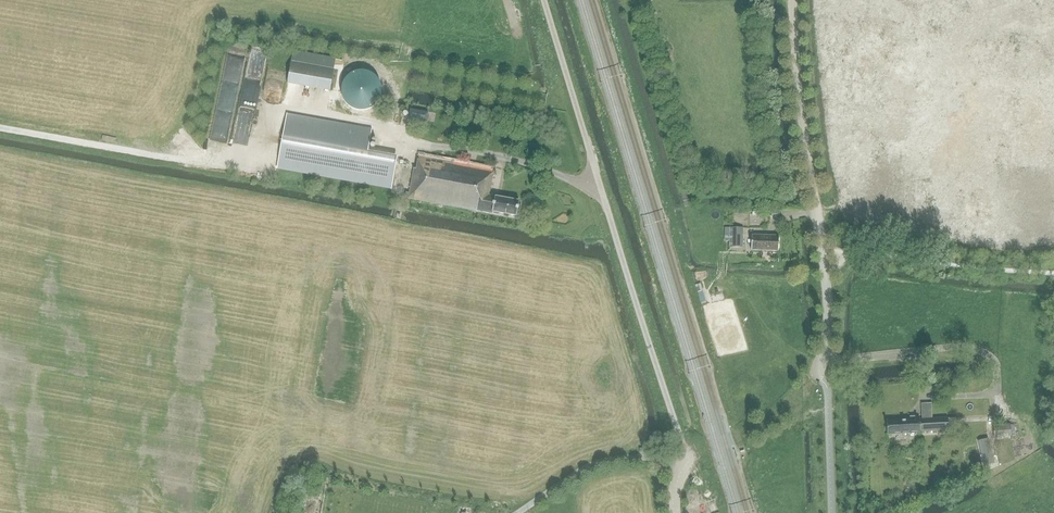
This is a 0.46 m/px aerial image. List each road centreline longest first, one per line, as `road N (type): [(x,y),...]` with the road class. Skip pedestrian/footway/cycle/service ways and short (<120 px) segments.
road 1 (residential): [(894,124),(912,151),(941,171),(990,175),(1006,157),(1022,57),(1053,2)]
road 2 (unclassified): [(815,374),(827,294),(805,138)]
road 3 (track): [(0,127),(211,164)]
road 4 (unclassified): [(805,138),(793,17)]

